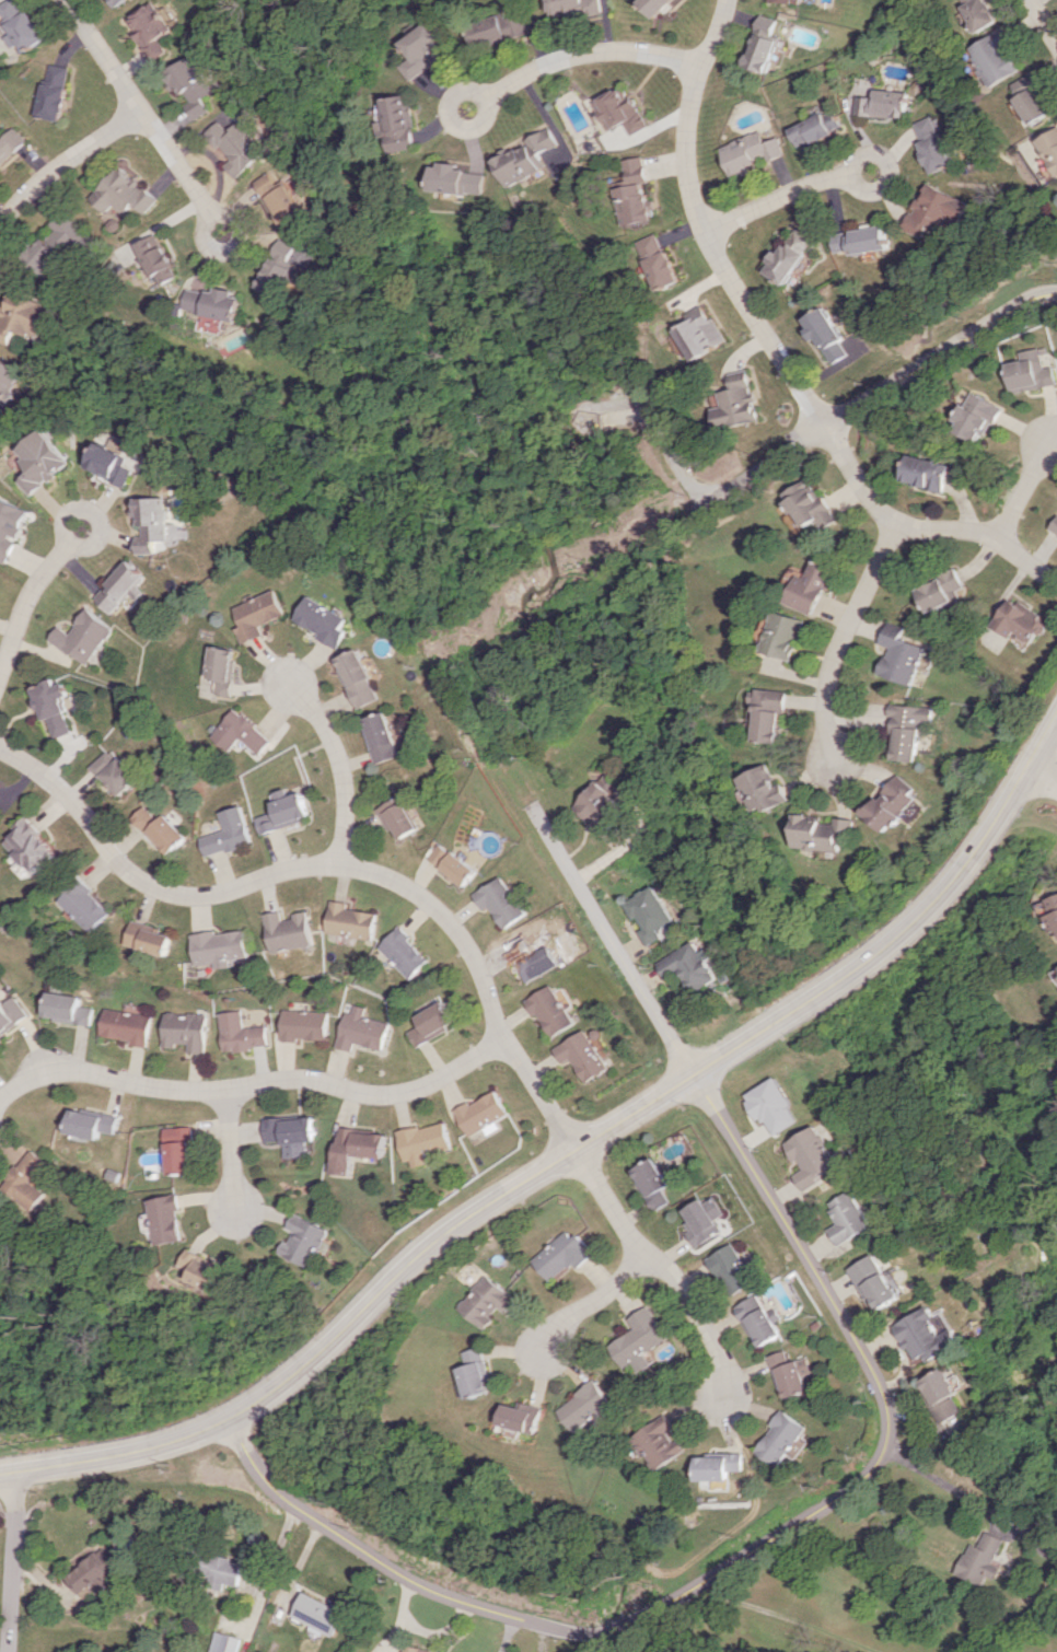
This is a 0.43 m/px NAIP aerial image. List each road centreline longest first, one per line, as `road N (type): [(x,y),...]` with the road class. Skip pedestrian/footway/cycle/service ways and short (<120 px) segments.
road 1 (residential): [(692,1077),(886,1398),(883,1459),(843,1497),(626,1622),(568,1632),(445,1598),(370,1556),(265,1482),(229,1419)]
road 2 (residential): [(729,1405),(717,1349),(681,1285),(660,1261),(635,1252),(500,1039),(468,945),(445,918),(410,891),(336,863),(269,873),(201,896),(169,892),(137,880),(44,779),(0,750)]
road 3 (secondary): [(692,1077),(473,1211),(338,1341),(229,1419),(124,1453),(0,1474)]
road 4 (residential): [(500,1039),(425,1087),(395,1094),(303,1080),(224,1091),(154,1087),(72,1070),(38,1077),(0,1105)]
road 5 (secondary): [(1056,724),(986,841),(918,923),(692,1077)]
road 6 (residential): [(723,0),(688,117),(694,193),(707,233),(825,427)]
road 7 (residential): [(533,806),(692,1077)]
road 8 (residential): [(825,427),(874,502),(897,520),(996,540),(1047,578)]
road 9 (residential): [(222,231),(66,0)]
road 10 (residential): [(1056,291),(1031,295),(825,427)]
road 11 (residential): [(897,520),(833,671),(841,766)]
road 12 (residential): [(697,67),(600,51),(535,70),(472,108)]
road 13 (residential): [(336,863),(336,757),(324,728),(284,678)]
road 14 (residential): [(139,112),(71,155),(20,201),(0,234)]
road 15 (residential): [(707,233),(817,183),(874,172)]
road 16 (residential): [(10,1473),(7,1651)]
road 17 (residential): [(0,664),(27,590),(81,528)]
road 18 (residential): [(635,1252),(604,1295),(566,1315),(537,1363)]
road 19 (residential): [(224,1091),(244,1213)]

